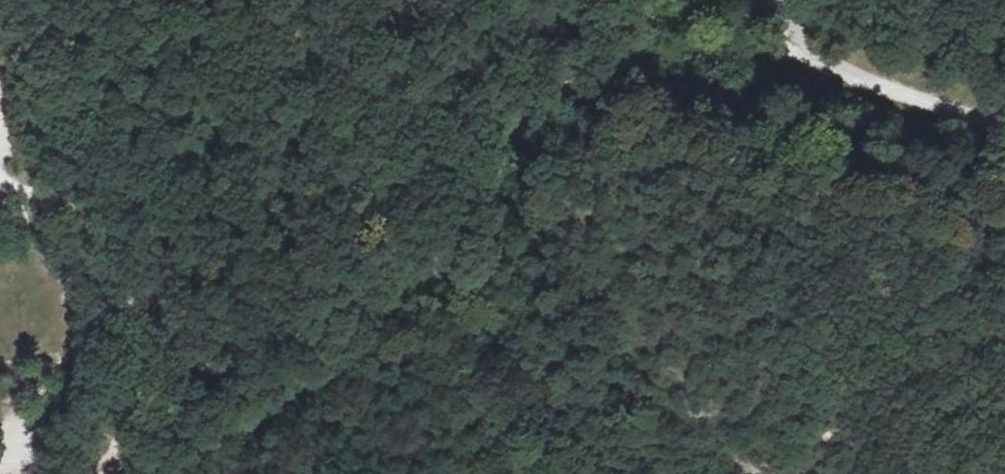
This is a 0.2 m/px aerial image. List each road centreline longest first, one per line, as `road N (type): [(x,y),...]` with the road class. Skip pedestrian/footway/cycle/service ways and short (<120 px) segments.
road 1 (track): [(801,47),(737,41),(673,47),(592,72),(548,101),(515,140),(457,246),(328,374),(263,418),(117,453)]
road 2 (track): [(7,0),(59,183),(114,273),(126,364),(117,453)]
road 3 (track): [(777,0),(801,47),(826,64),(1004,124)]

